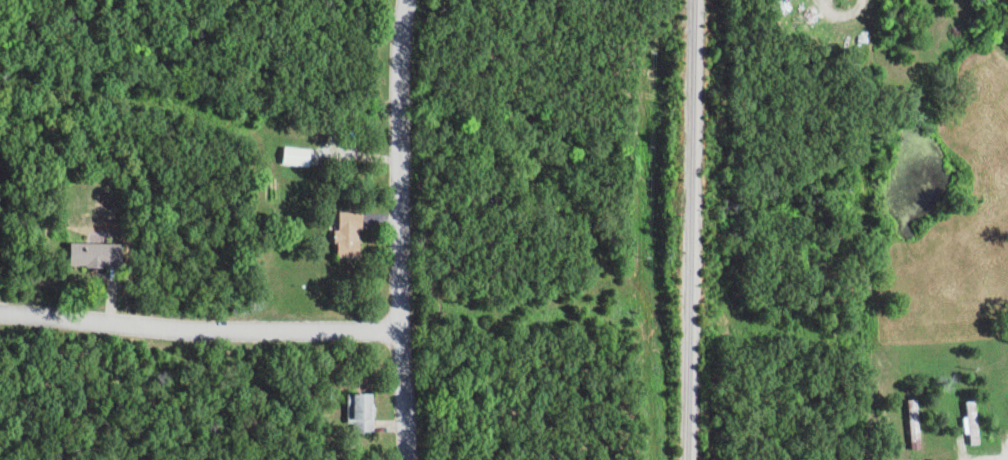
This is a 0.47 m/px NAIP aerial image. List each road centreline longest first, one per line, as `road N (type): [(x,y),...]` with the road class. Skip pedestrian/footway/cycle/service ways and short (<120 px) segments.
road 1 (residential): [(412,459),(398,141),(409,0)]
road 2 (residential): [(403,329),(0,324)]

